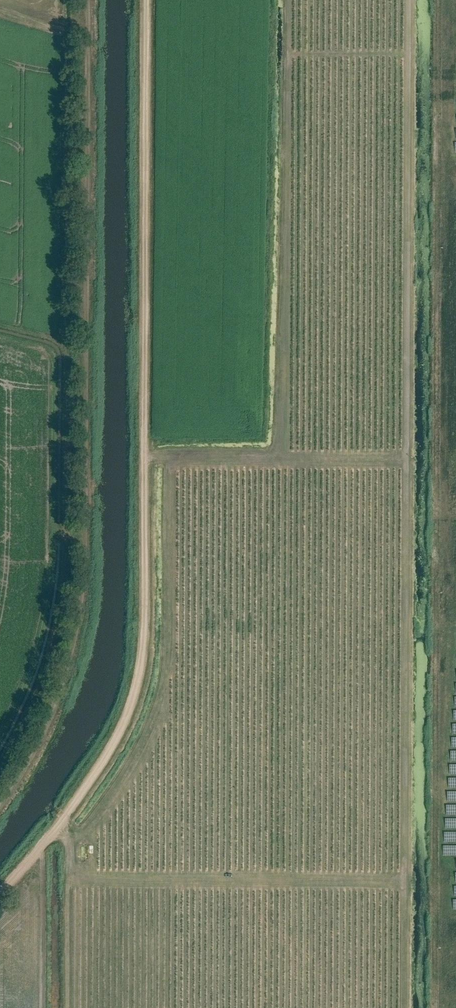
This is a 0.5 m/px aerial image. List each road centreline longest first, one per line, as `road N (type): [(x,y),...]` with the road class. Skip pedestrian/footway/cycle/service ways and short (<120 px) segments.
road 1 (track): [(64,817),(112,744),(139,671),(144,619),(146,0)]
road 2 (track): [(88,0),(82,599),(53,704),(0,803)]
road 3 (track): [(64,1007),(64,817)]

